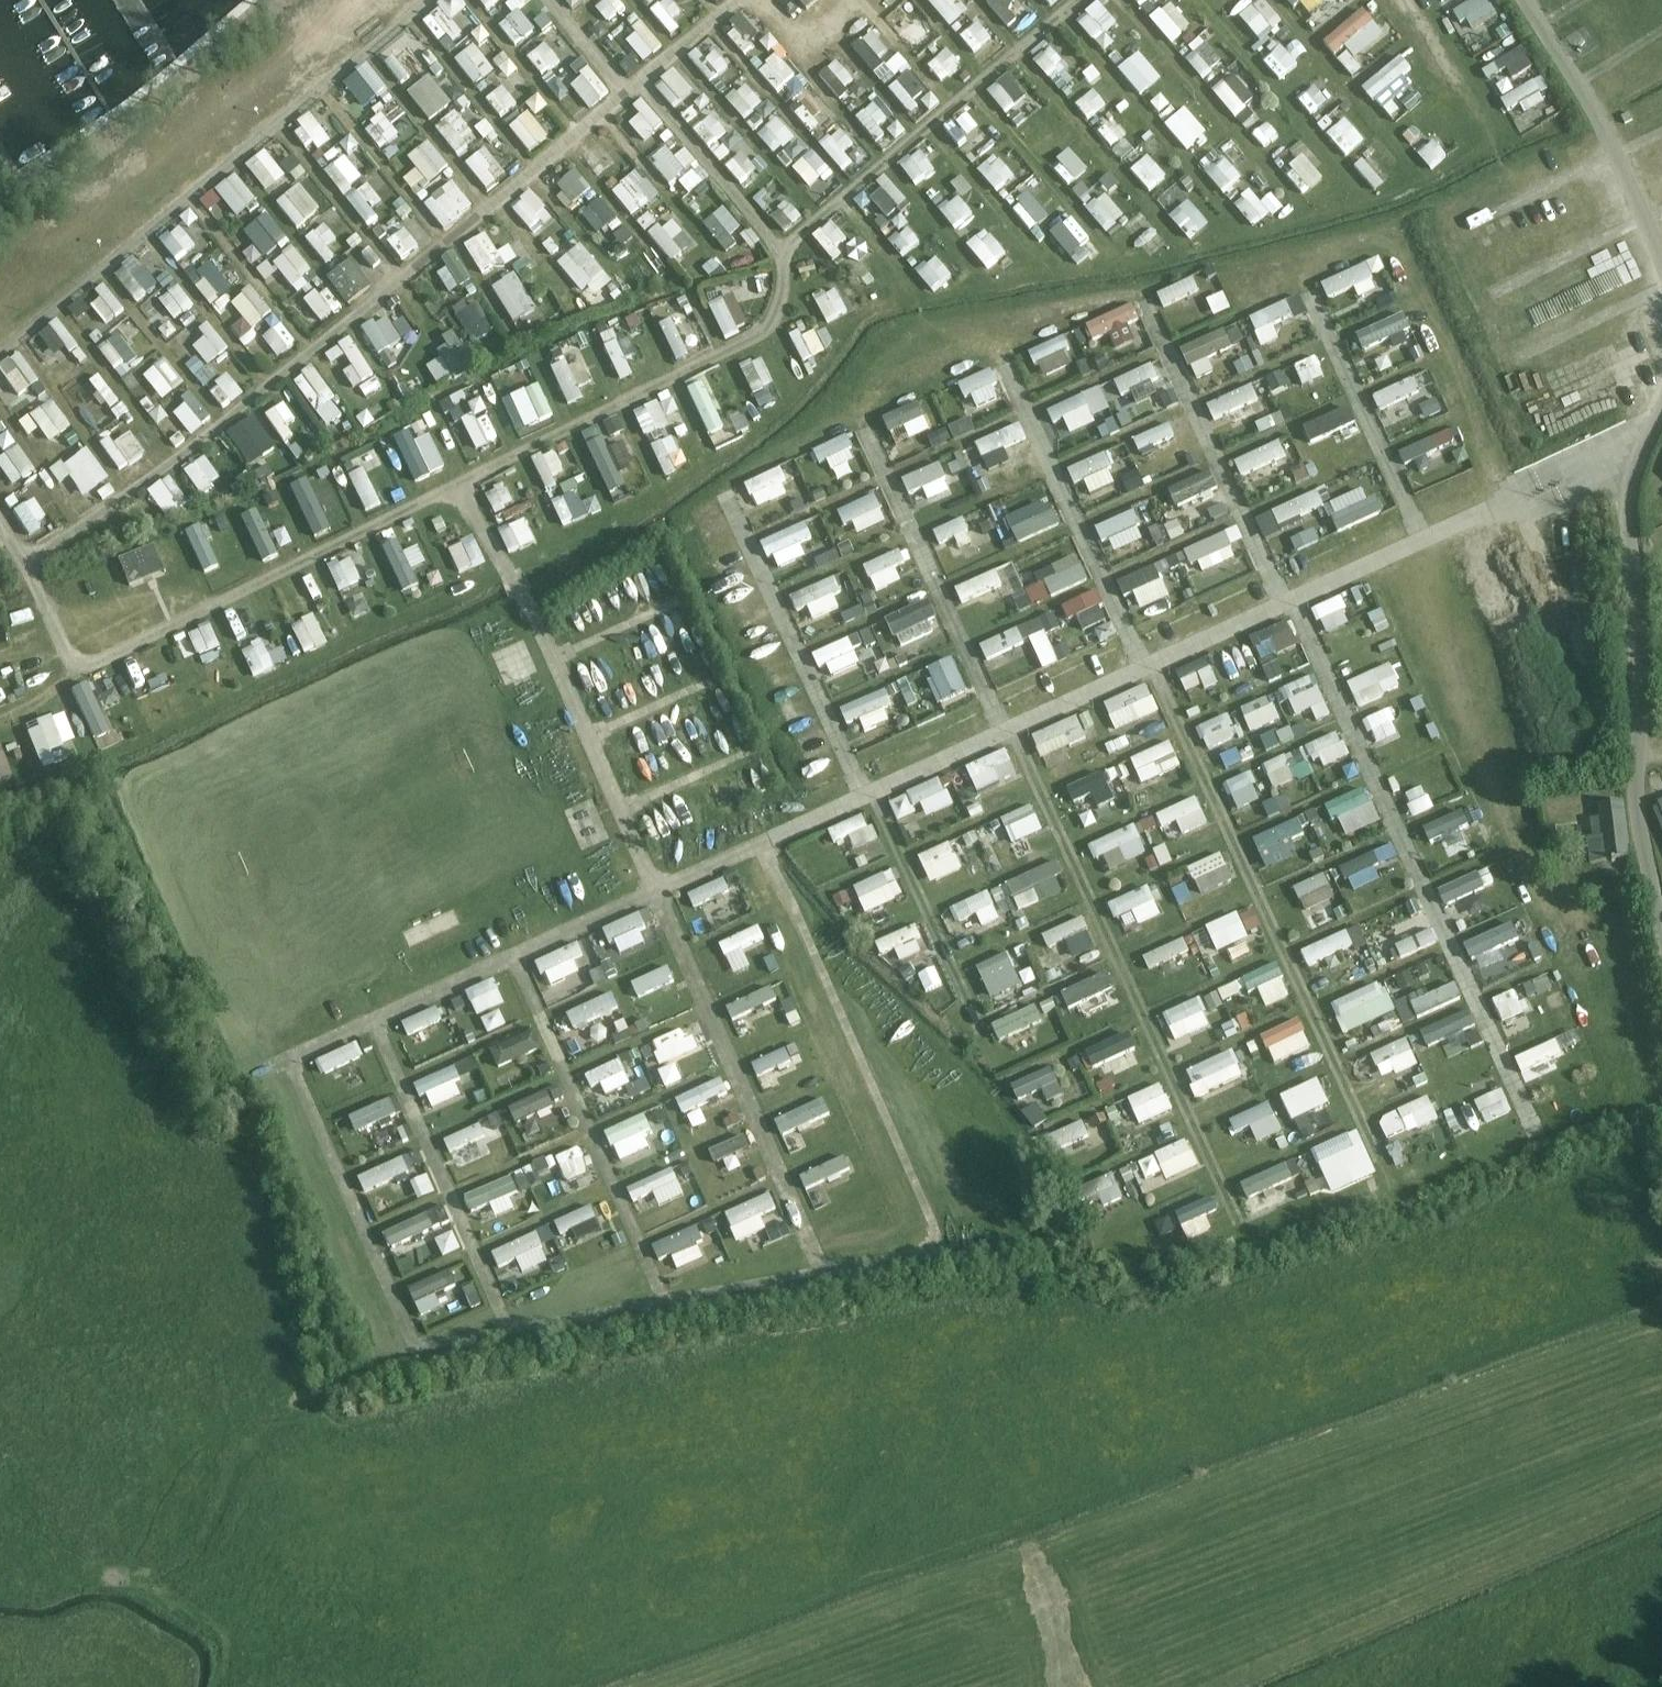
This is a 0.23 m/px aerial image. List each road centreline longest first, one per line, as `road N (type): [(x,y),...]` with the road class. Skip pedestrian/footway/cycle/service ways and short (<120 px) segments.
road 1 (unclassified): [(1661,930),(1641,807),(1630,568),(1642,457),(1661,412)]
road 2 (unclassified): [(1661,273),(1620,167),(1525,0)]

